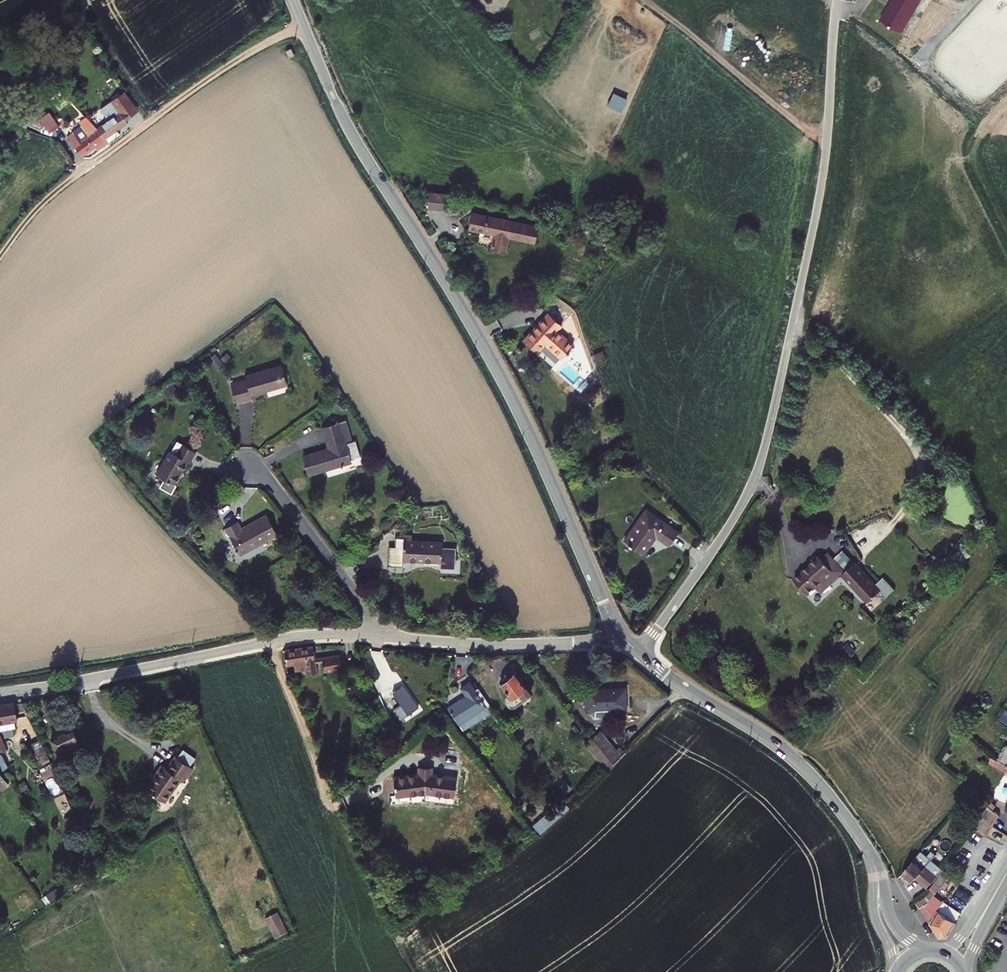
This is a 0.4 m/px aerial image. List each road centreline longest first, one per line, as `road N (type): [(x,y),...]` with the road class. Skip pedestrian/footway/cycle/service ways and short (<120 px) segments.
road 1 (tertiary): [(292,0),(352,134),(514,403),(623,636)]
road 2 (unclassified): [(838,0),(824,170),(764,449),(729,525),(640,653)]
road 3 (residential): [(379,635),(287,637),(0,692)]
road 4 (tertiary): [(640,653),(807,772),(860,839),(878,875)]
road 5 (residential): [(623,636),(504,644),(379,635)]
road 6 (residential): [(246,464),(272,484),(379,635)]

